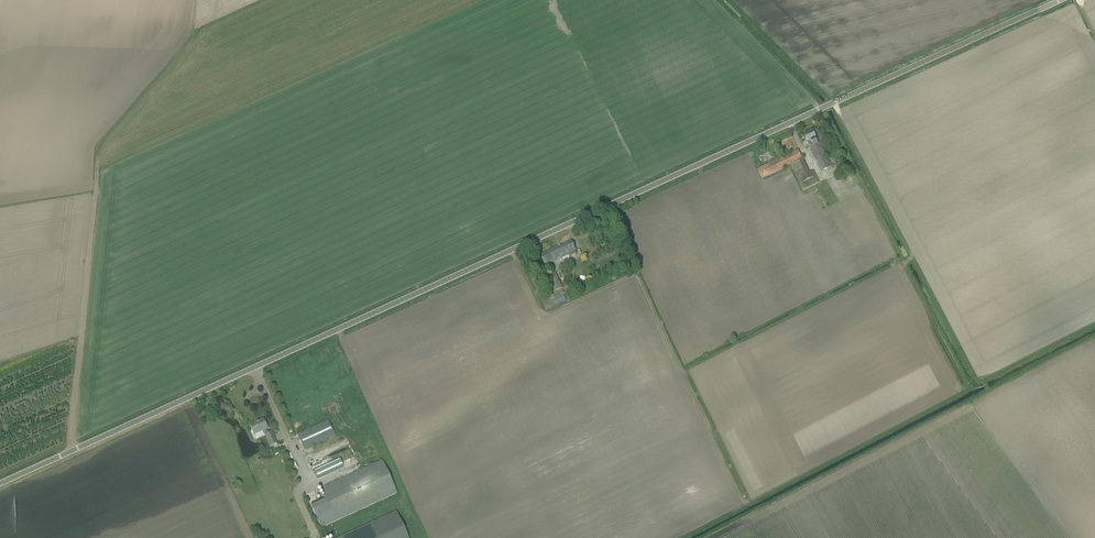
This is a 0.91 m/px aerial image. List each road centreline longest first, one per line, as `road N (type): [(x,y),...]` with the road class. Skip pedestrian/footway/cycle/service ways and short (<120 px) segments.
road 1 (unclassified): [(0,483),(1058,0)]
road 2 (track): [(200,5),(193,39),(101,147),(66,453)]

